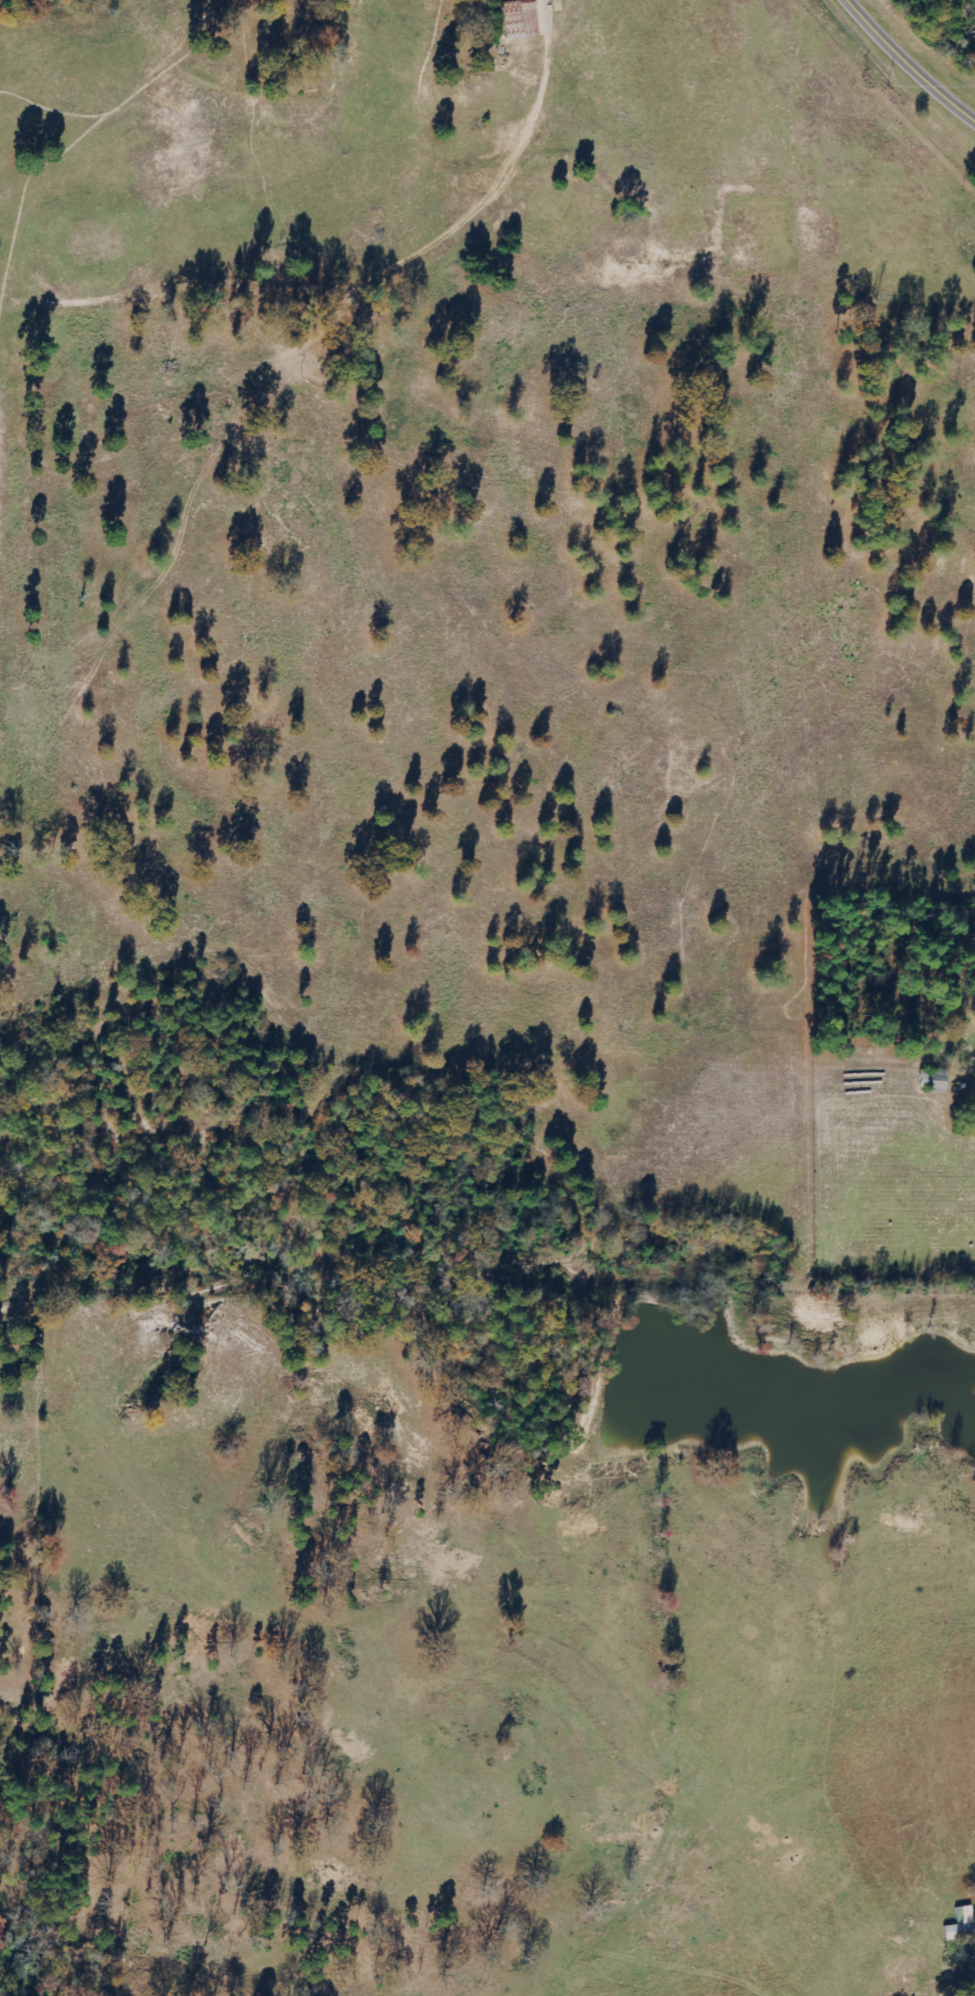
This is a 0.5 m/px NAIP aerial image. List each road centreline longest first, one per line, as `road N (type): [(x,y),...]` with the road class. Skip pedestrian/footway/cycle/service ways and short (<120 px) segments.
road 1 (tertiary): [(974,124),(846,0)]

